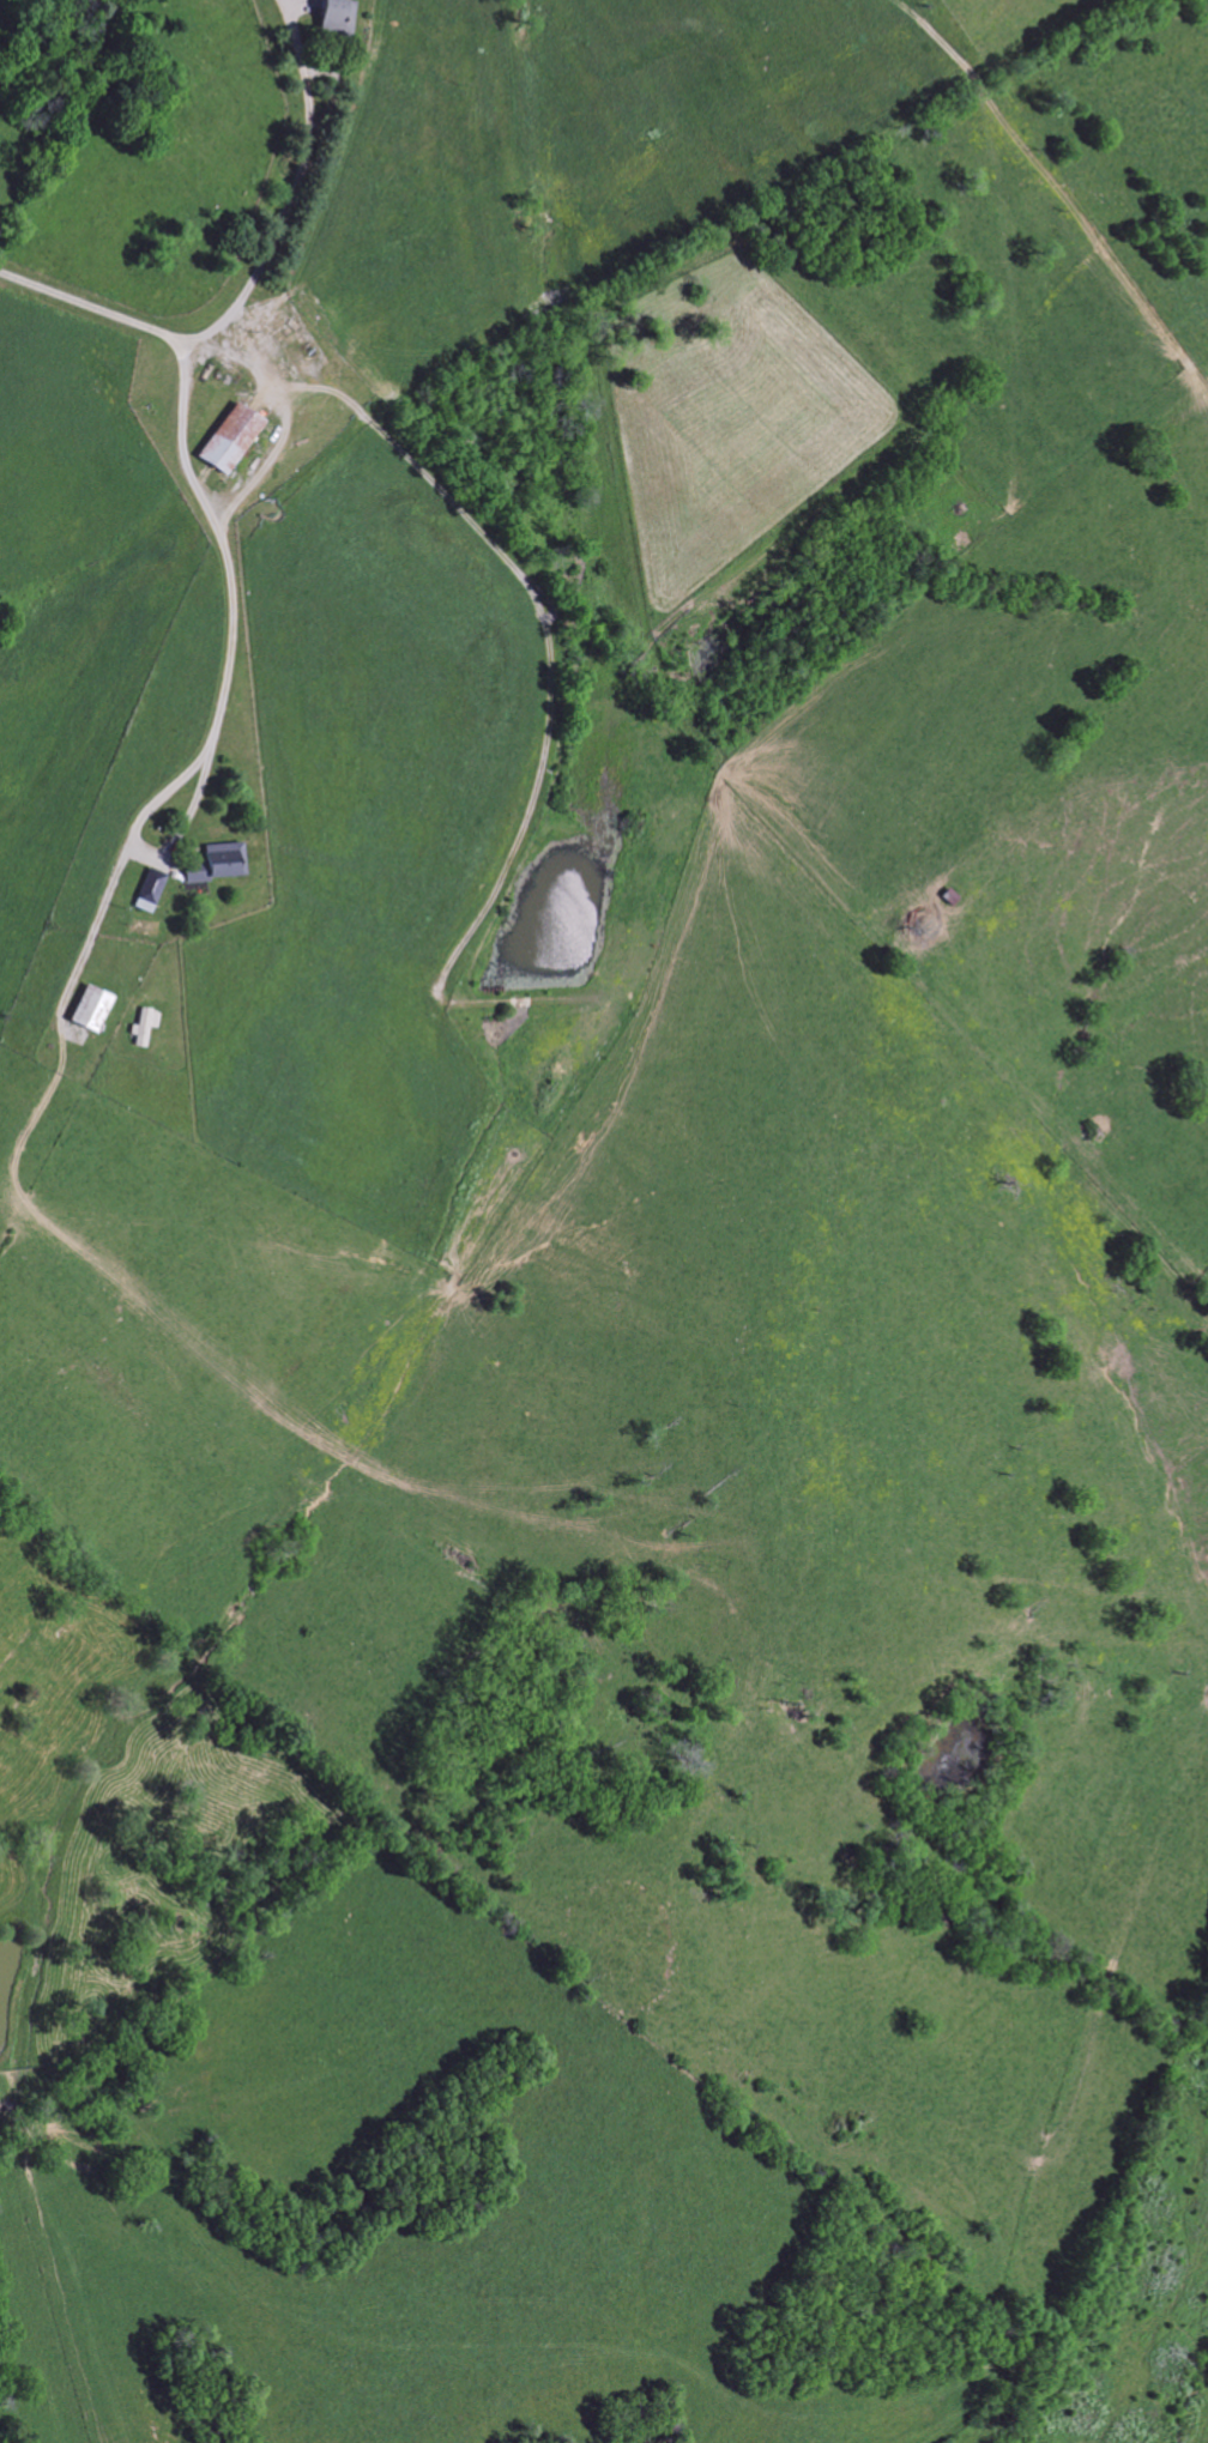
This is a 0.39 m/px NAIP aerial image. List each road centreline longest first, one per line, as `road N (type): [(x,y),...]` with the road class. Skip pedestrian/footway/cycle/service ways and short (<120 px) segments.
road 1 (residential): [(0,278),(171,339)]

